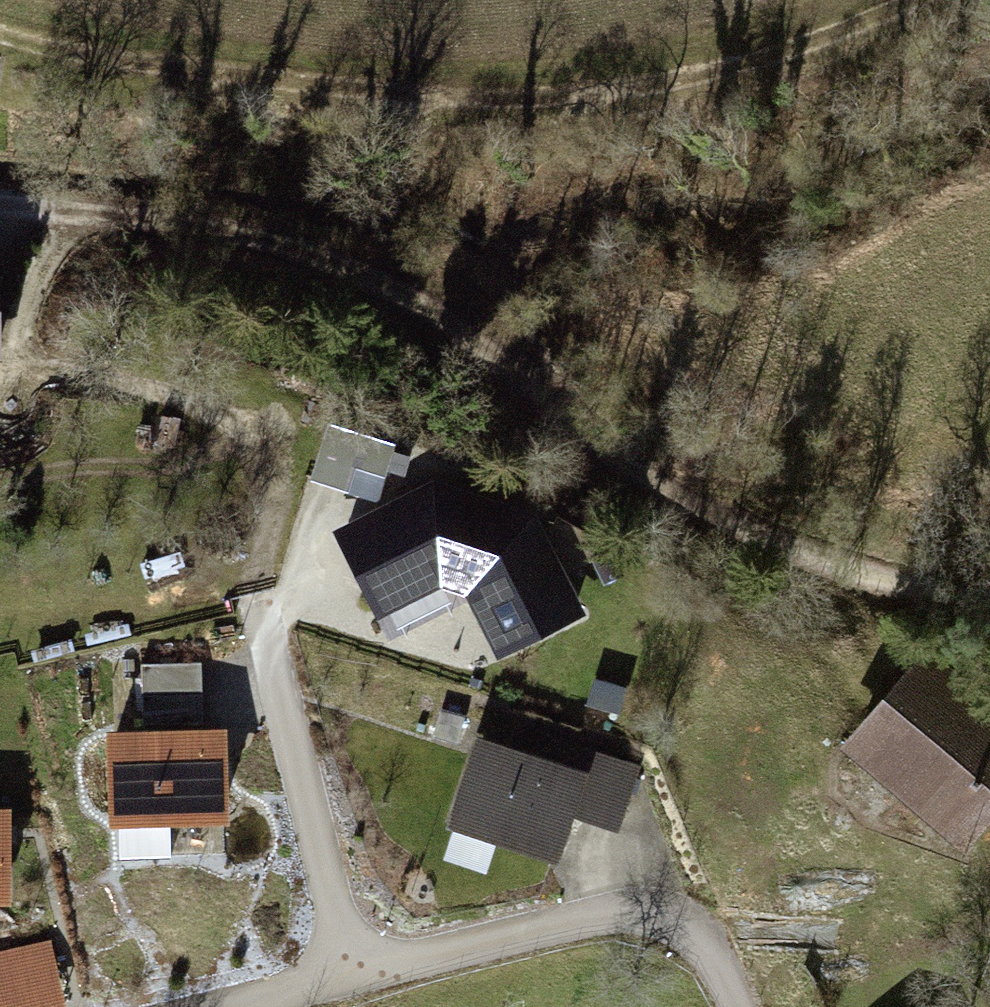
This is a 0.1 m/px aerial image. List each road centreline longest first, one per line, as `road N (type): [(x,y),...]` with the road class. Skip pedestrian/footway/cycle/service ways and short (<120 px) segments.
road 1 (track): [(989,585),(738,505),(416,287),(0,204)]
road 2 (track): [(0,36),(247,106),(427,123),(604,106),(772,49),(882,0)]
road 3 (residential): [(733,1006),(715,961),(675,918),(640,909),(355,975)]
road 4 (residential): [(355,975),(262,608)]
road 5 (residential): [(355,975),(225,1006)]

